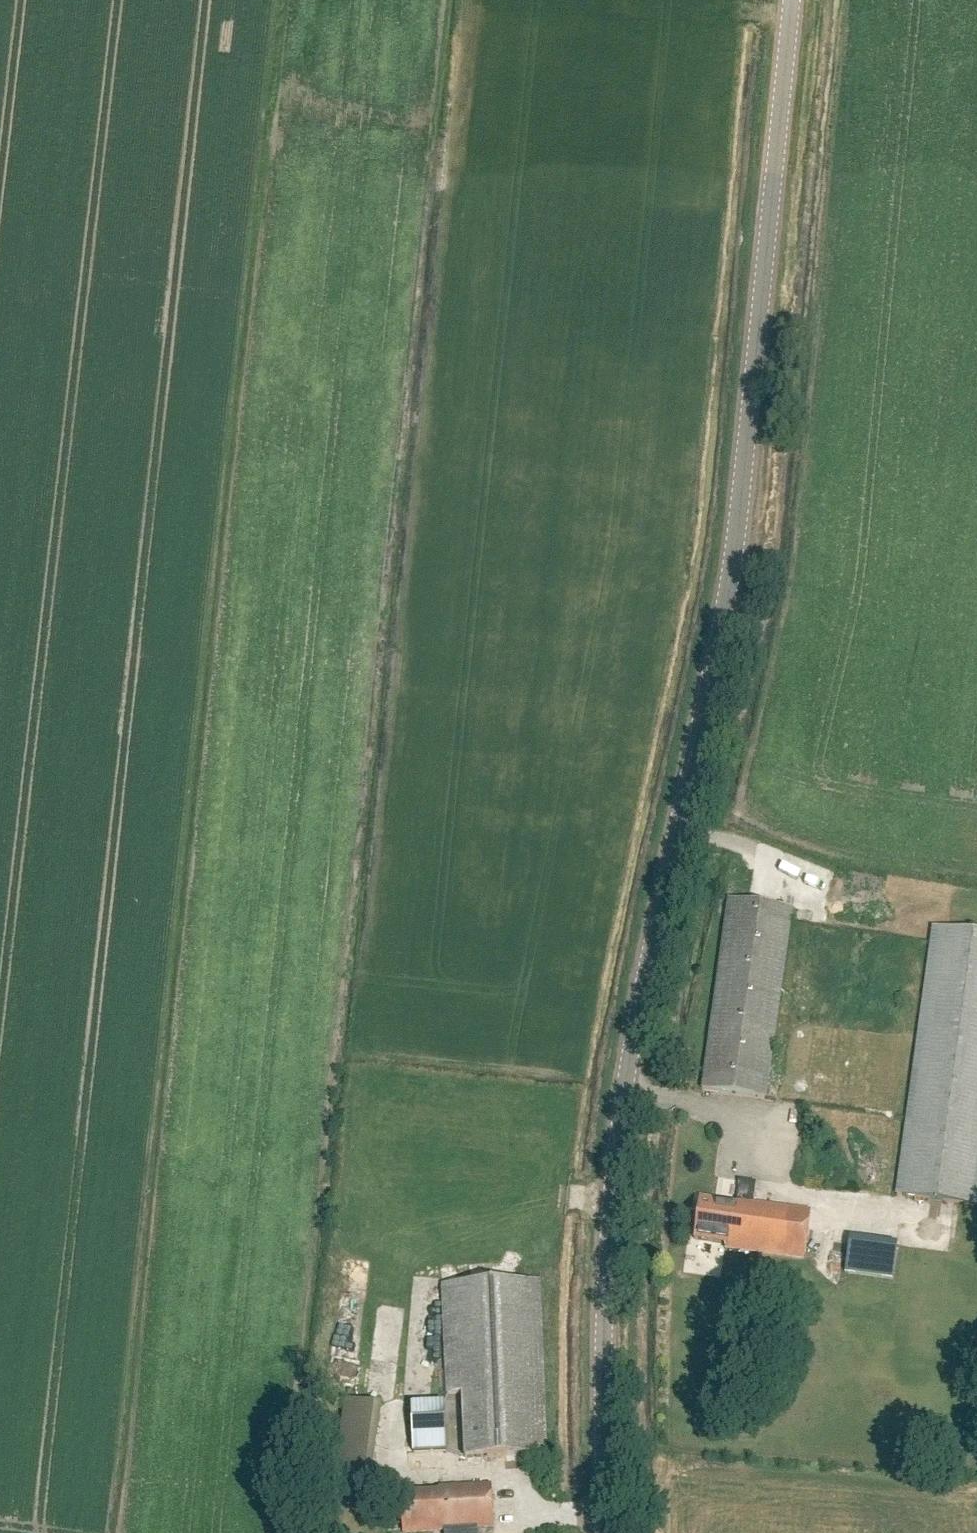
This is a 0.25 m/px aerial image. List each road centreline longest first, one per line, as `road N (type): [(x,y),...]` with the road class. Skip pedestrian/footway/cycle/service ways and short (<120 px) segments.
road 1 (unclassified): [(606,1532),(604,1276),(626,1055),(729,574),(791,0)]

